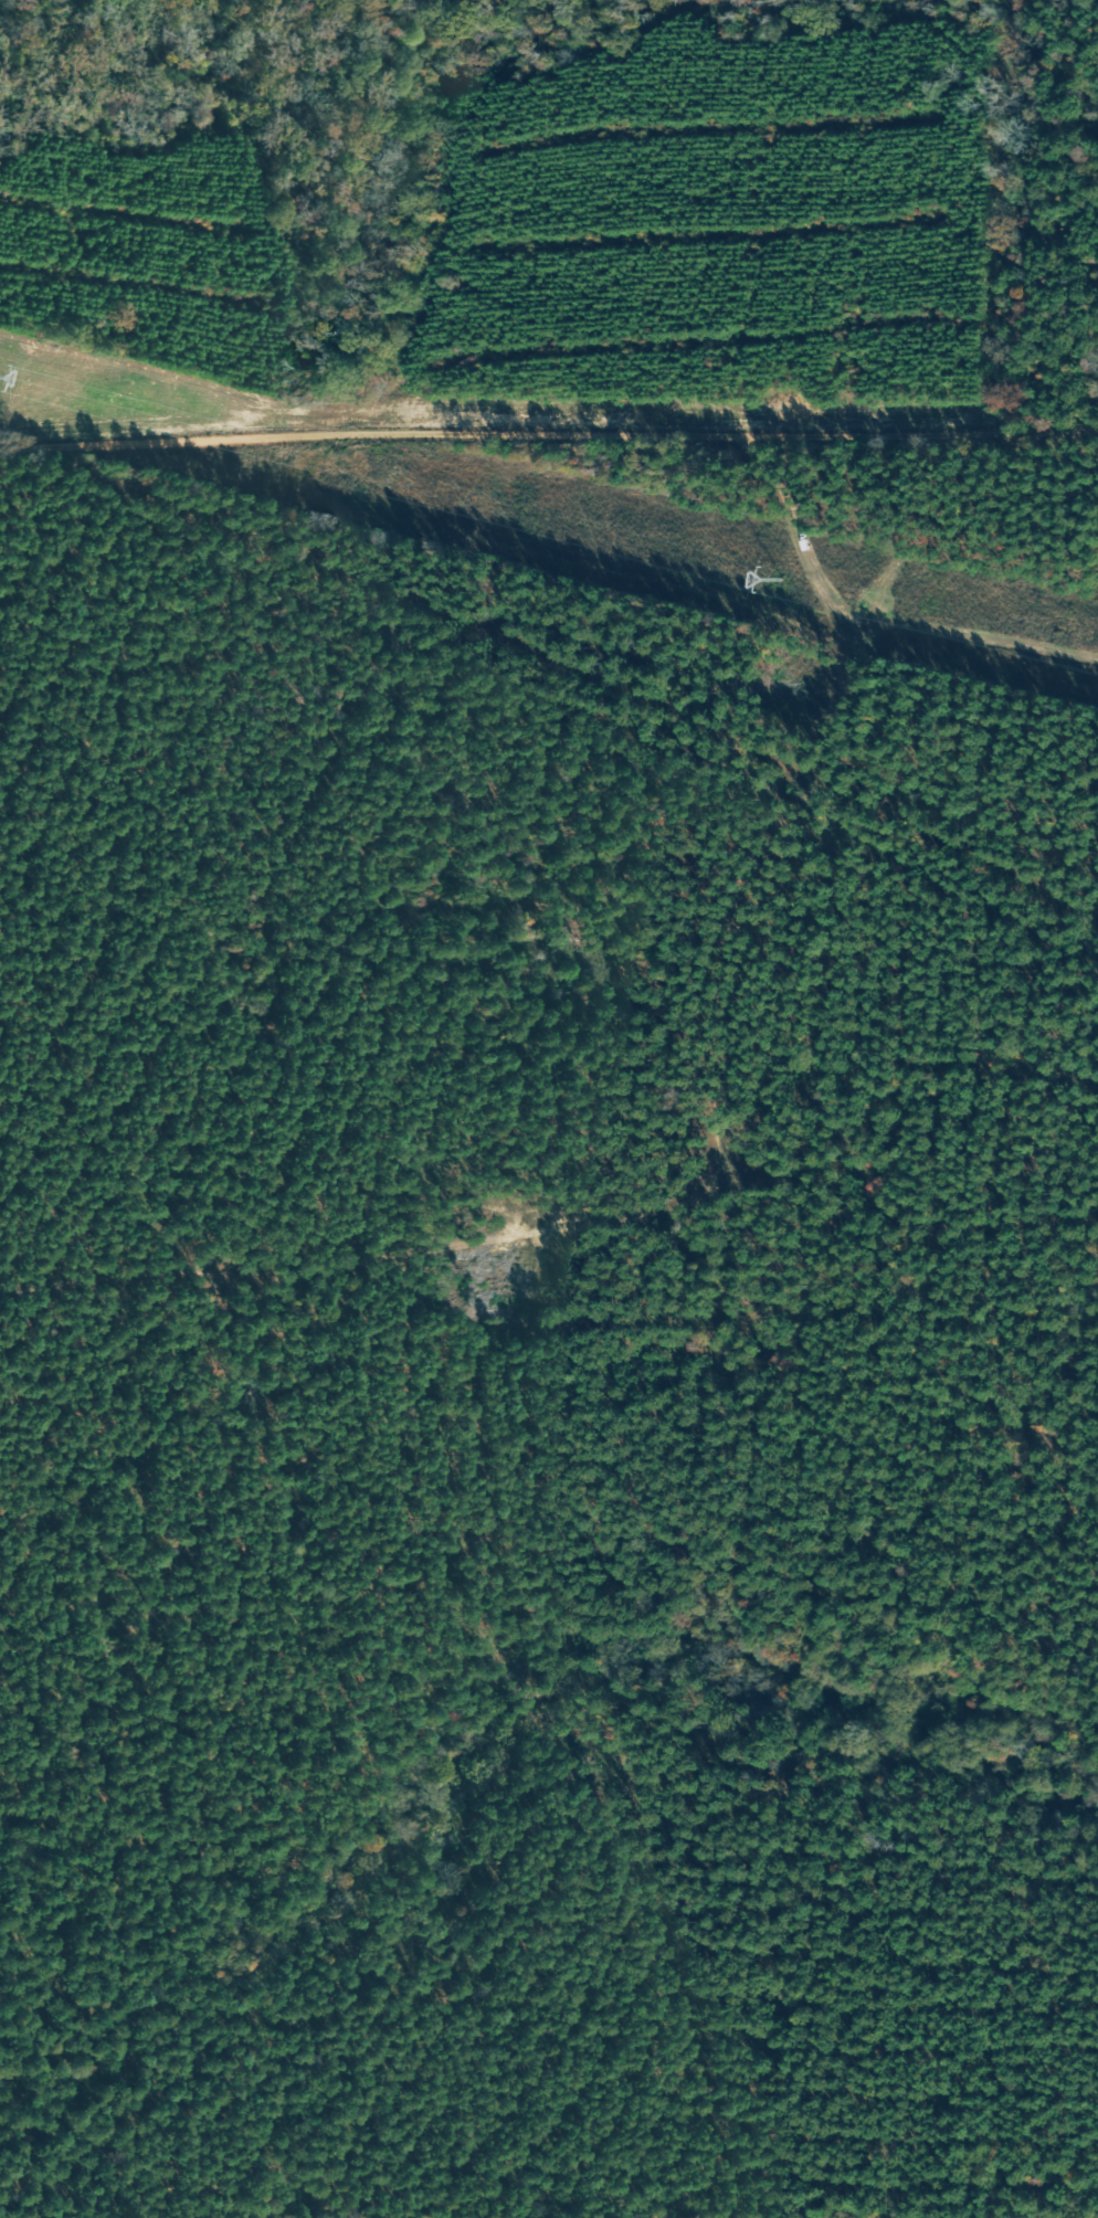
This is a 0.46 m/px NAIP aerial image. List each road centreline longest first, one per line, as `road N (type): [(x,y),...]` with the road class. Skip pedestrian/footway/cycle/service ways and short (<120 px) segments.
road 1 (residential): [(0,451),(272,436),(1097,427)]

